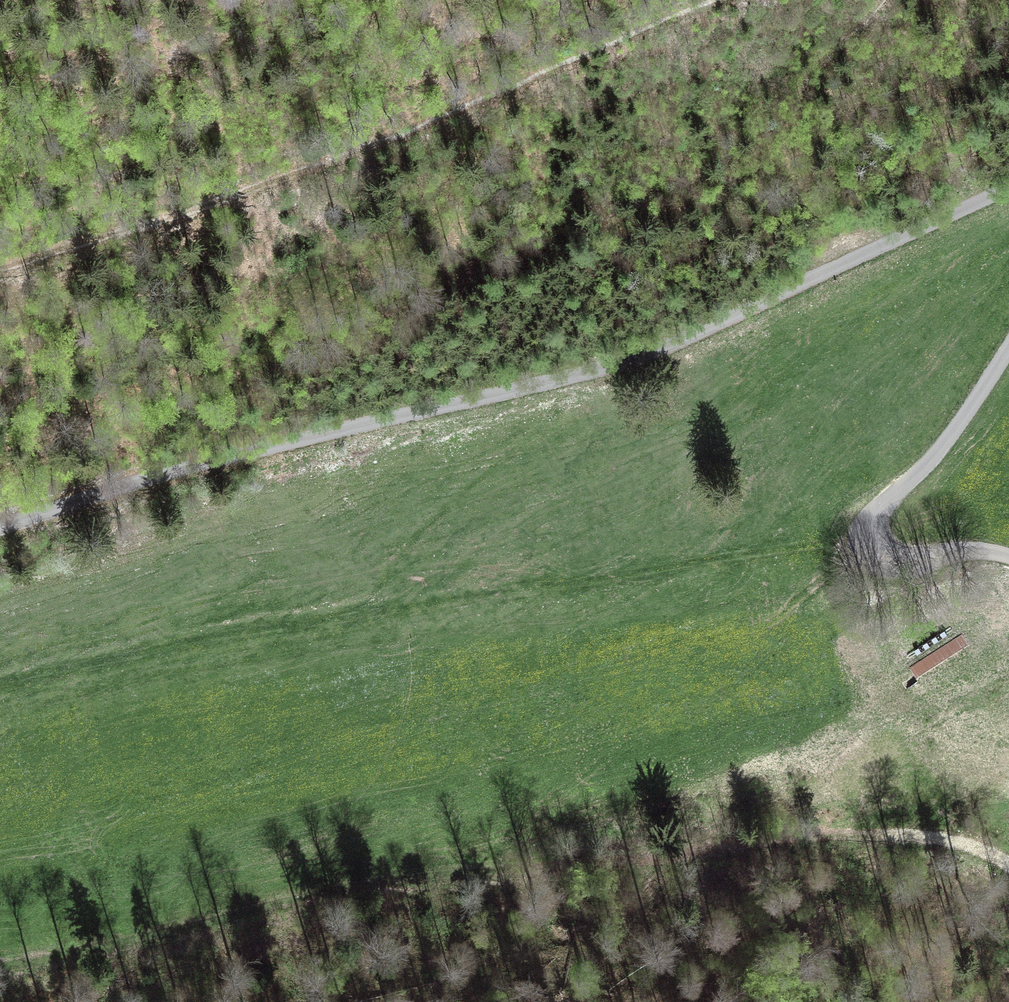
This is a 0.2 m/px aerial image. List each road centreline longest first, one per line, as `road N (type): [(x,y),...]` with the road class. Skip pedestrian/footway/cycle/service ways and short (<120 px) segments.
road 1 (unclassified): [(0,522),(652,350),(1008,186)]
road 2 (track): [(1008,867),(949,837),(849,825),(381,887),(0,951)]
road 3 (track): [(0,687),(138,651),(872,538)]
road 4 (track): [(608,363),(772,123),(886,0)]
road 5 (track): [(324,163),(719,0)]
road 6 (unclassified): [(1008,346),(871,530),(879,548),(900,556),(1008,557)]
road 7 (track): [(0,269),(324,163)]

